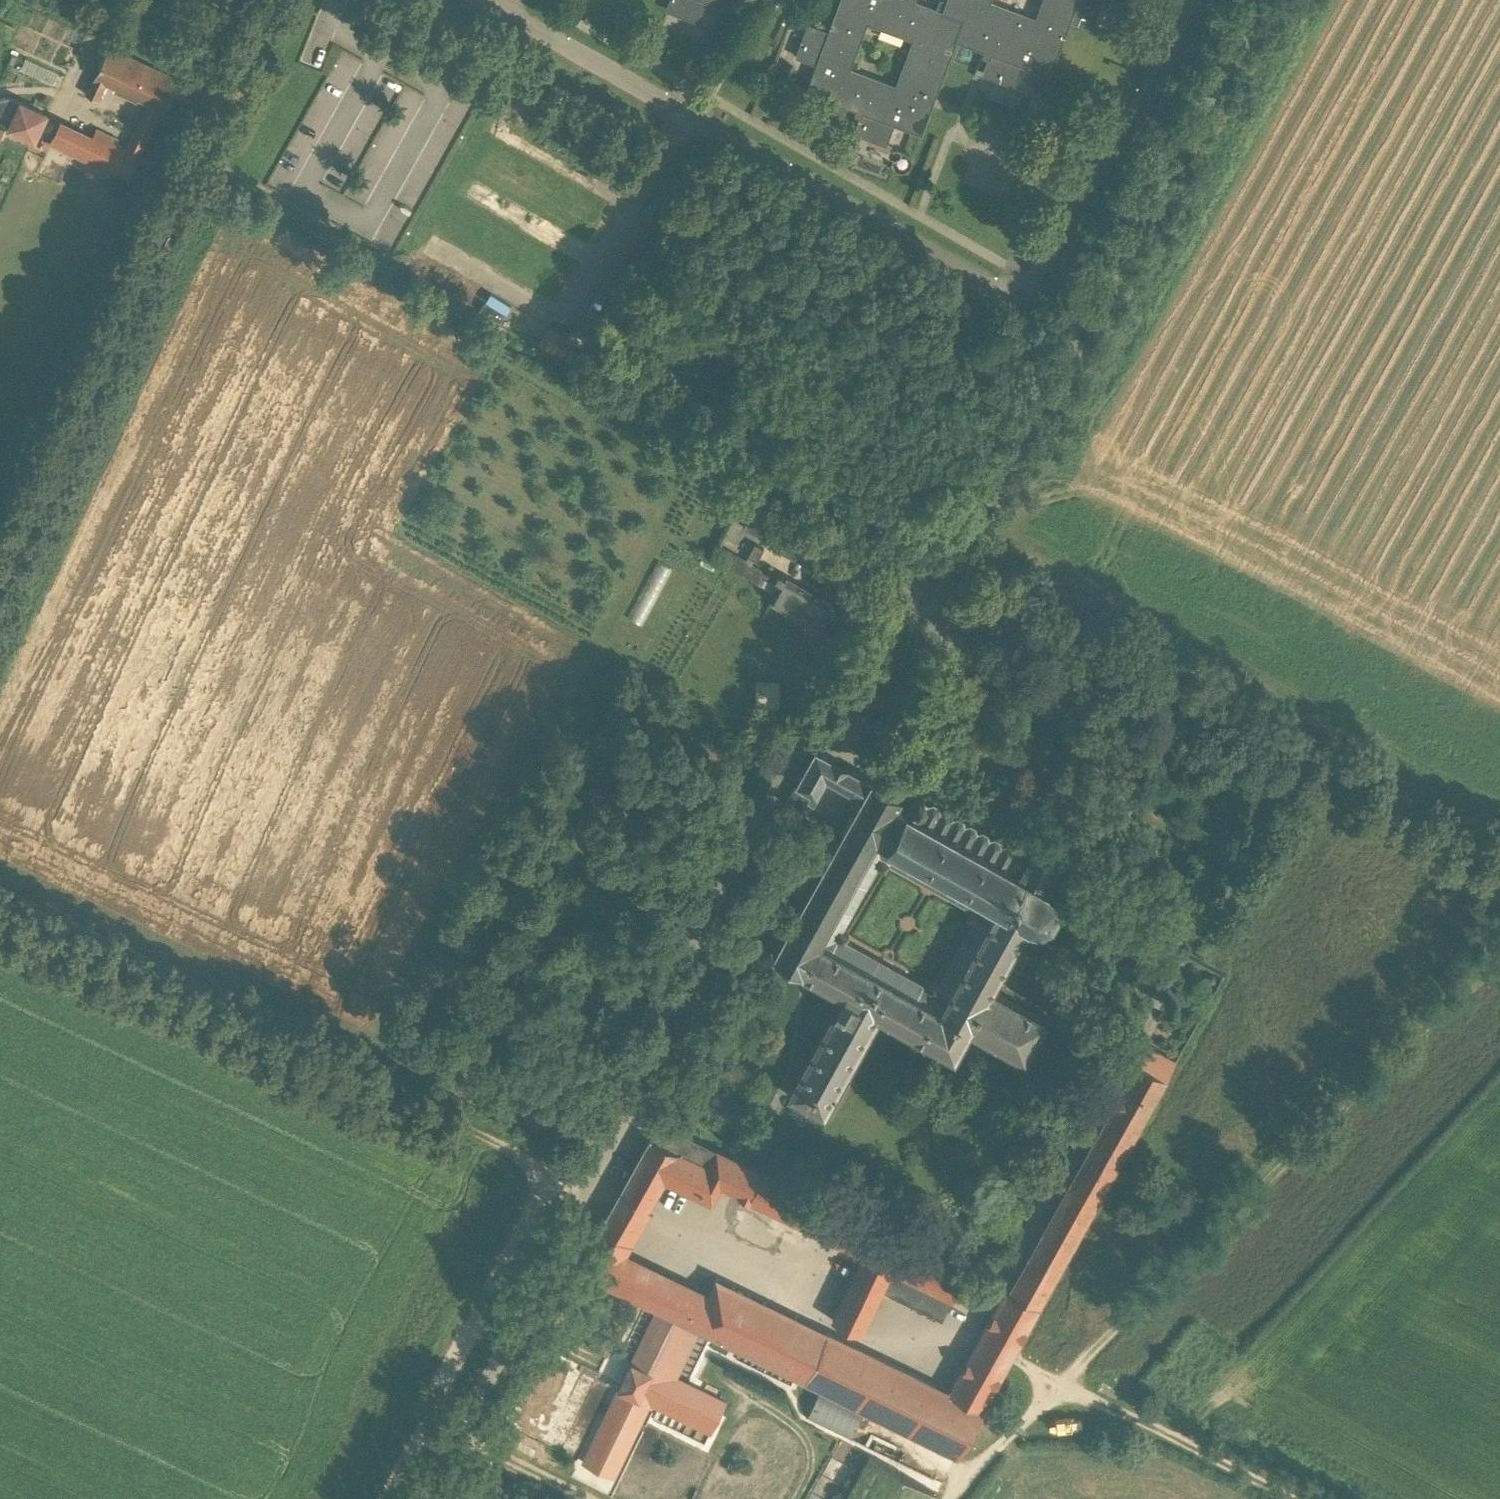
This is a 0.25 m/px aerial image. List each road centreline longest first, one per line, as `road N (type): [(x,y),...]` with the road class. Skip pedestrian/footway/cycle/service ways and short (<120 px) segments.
road 1 (unclassified): [(418,1498),(588,1190),(661,1019),(774,796),(892,613),(965,533),(1264,0)]
road 2 (track): [(588,1190),(0,927)]
road 3 (track): [(1499,957),(1044,1403)]
road 4 (track): [(930,573),(1499,853)]
road 5 (track): [(1270,1498),(1066,1401),(1044,1403),(959,1498)]

